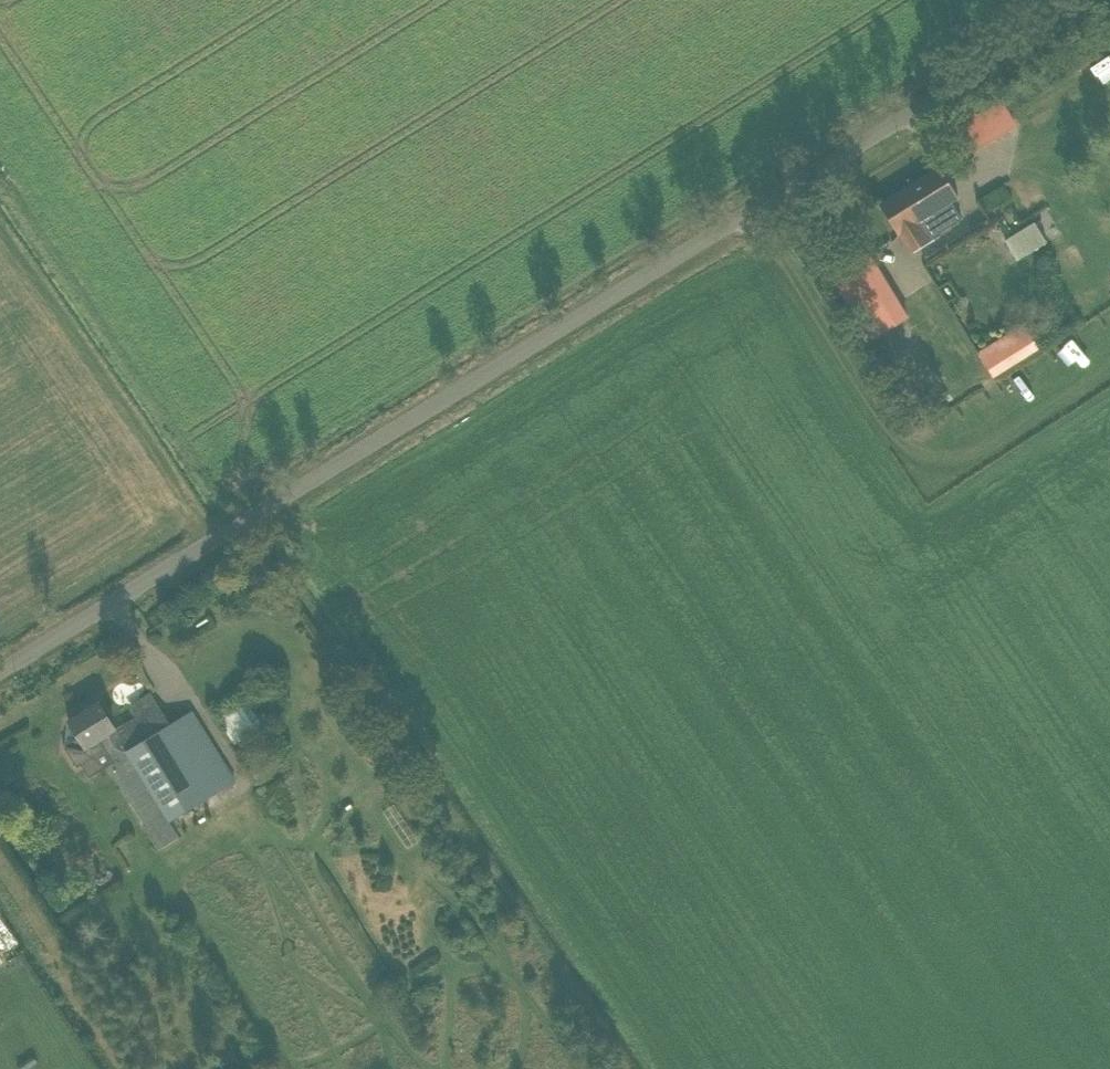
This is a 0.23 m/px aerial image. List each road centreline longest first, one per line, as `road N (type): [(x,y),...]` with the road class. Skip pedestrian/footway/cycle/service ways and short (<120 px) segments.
road 1 (unclassified): [(0,680),(1088,0)]

